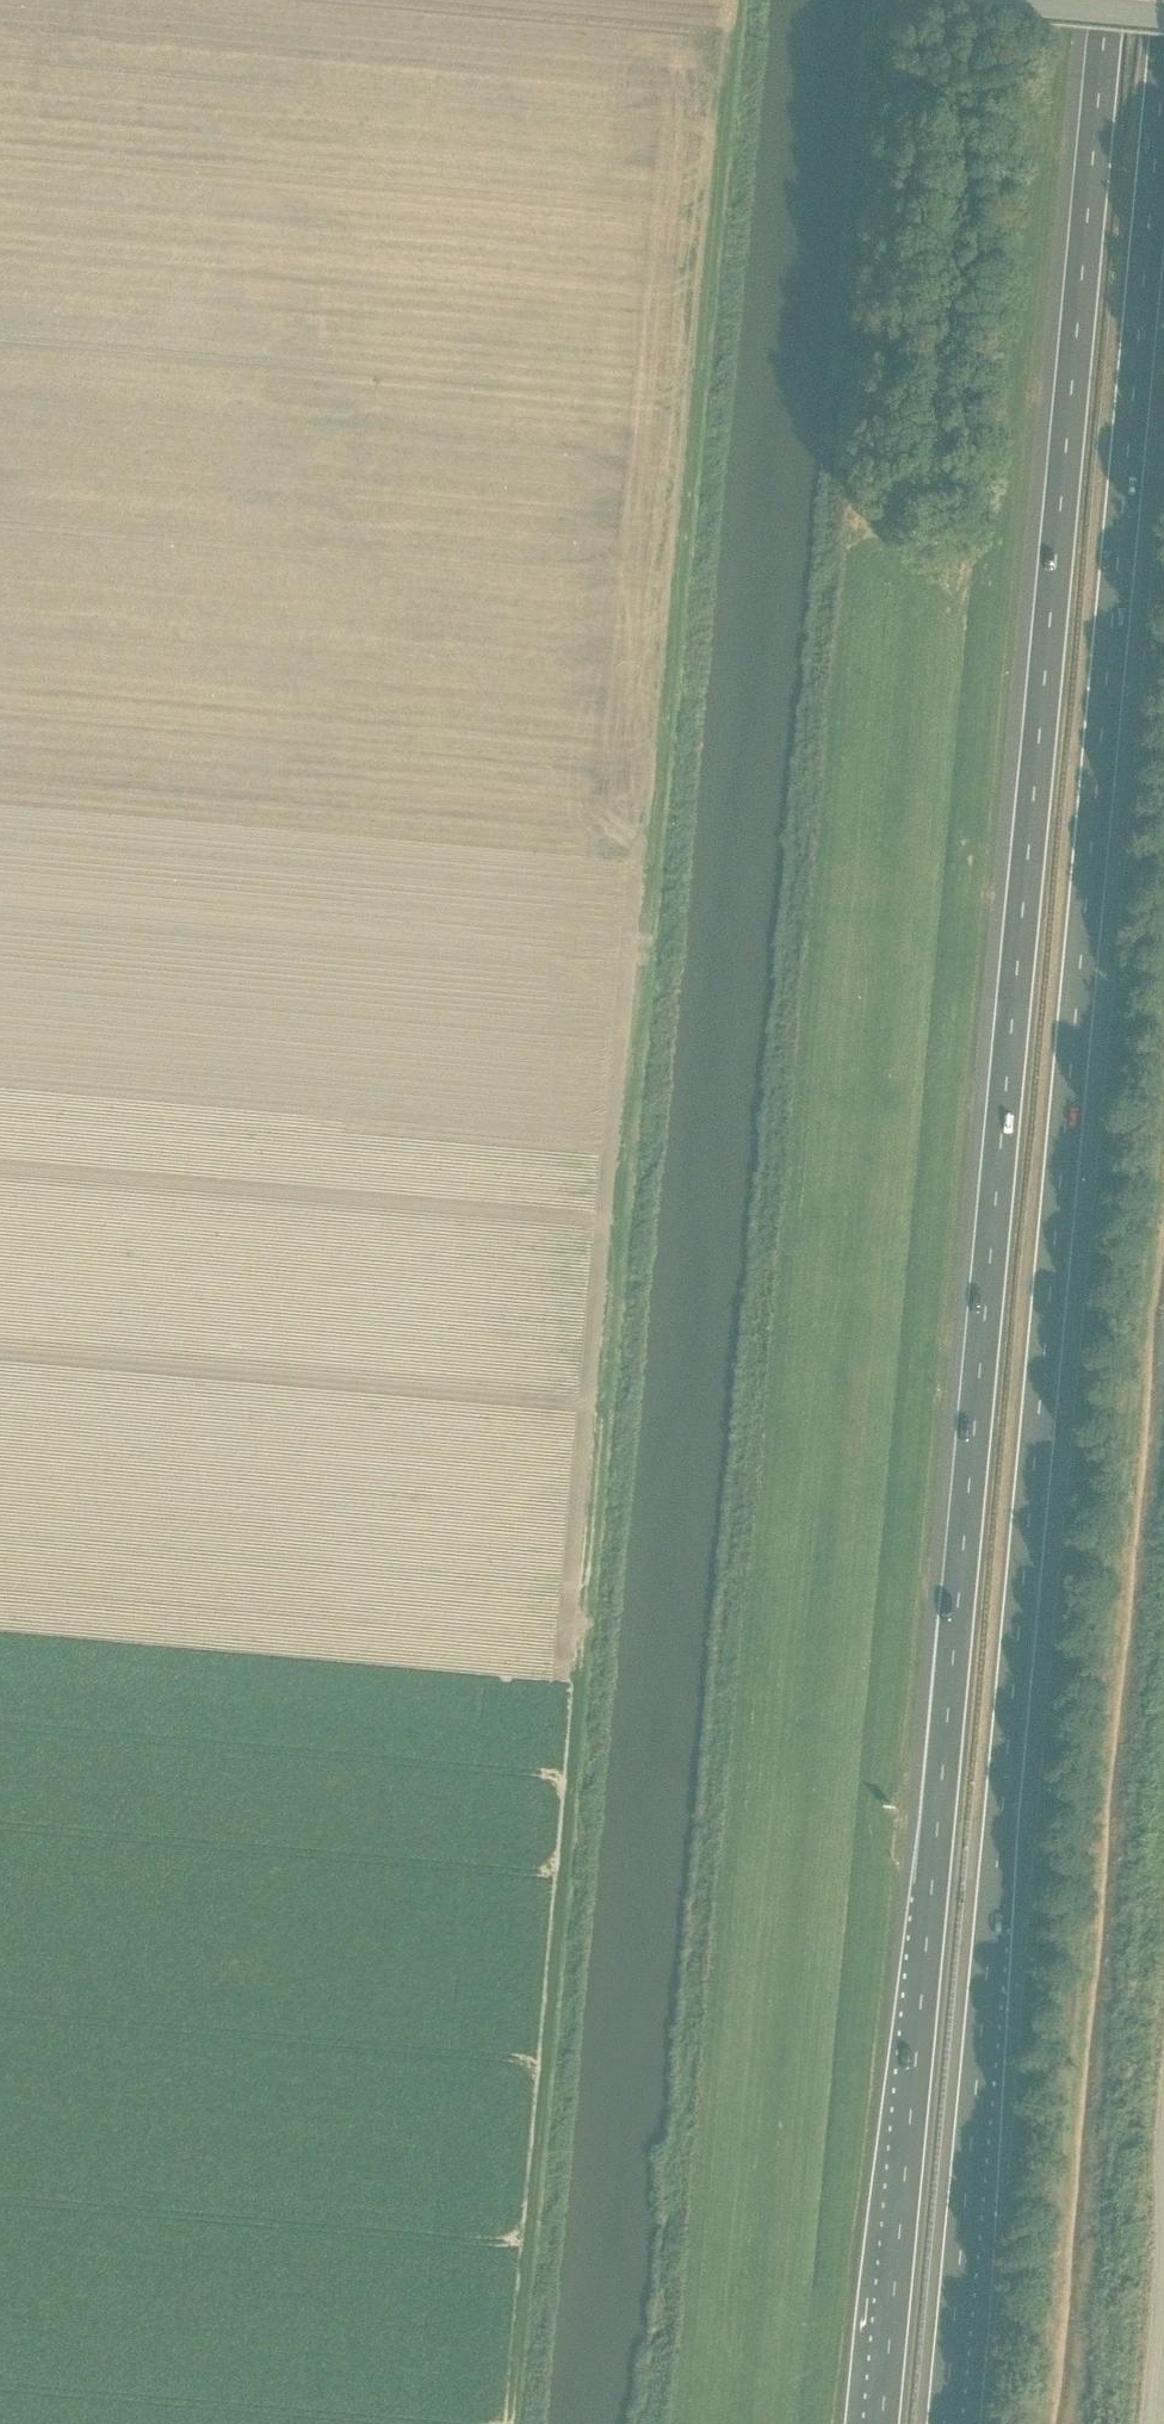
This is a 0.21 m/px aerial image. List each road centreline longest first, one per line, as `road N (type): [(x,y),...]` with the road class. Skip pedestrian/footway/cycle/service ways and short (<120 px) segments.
road 1 (motorway): [(1108,0),(882,2423)]
road 2 (motorway): [(945,2423),(1163,63)]
road 3 (tertiary): [(1163,14),(1020,0)]

